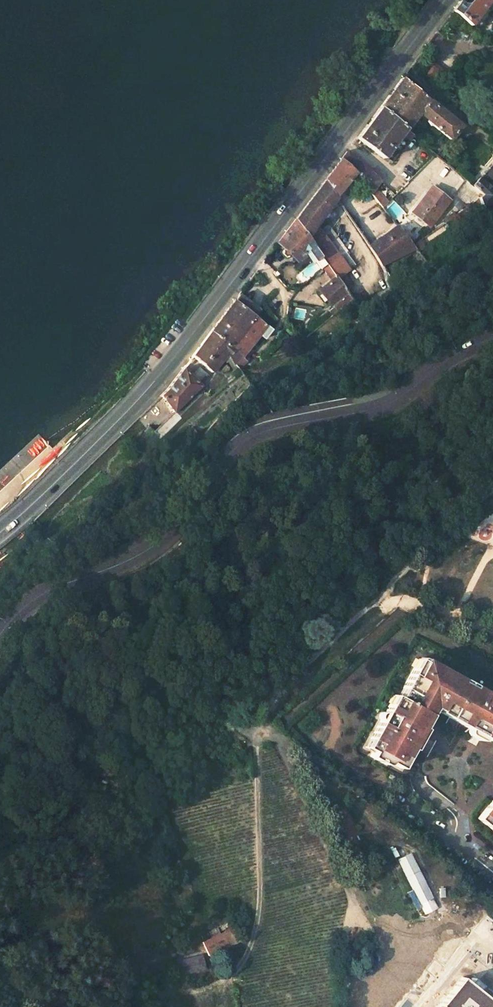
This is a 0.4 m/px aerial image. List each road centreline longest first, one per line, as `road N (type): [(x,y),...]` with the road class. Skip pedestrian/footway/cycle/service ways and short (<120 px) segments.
road 1 (primary): [(443,0),(174,359),(0,532)]
road 2 (secondary): [(492,340),(453,355),(396,401),(240,442),(167,537),(43,593),(0,630)]
road 3 (track): [(193,945),(147,963),(157,991),(224,978),(250,946),(260,887),(255,745)]

